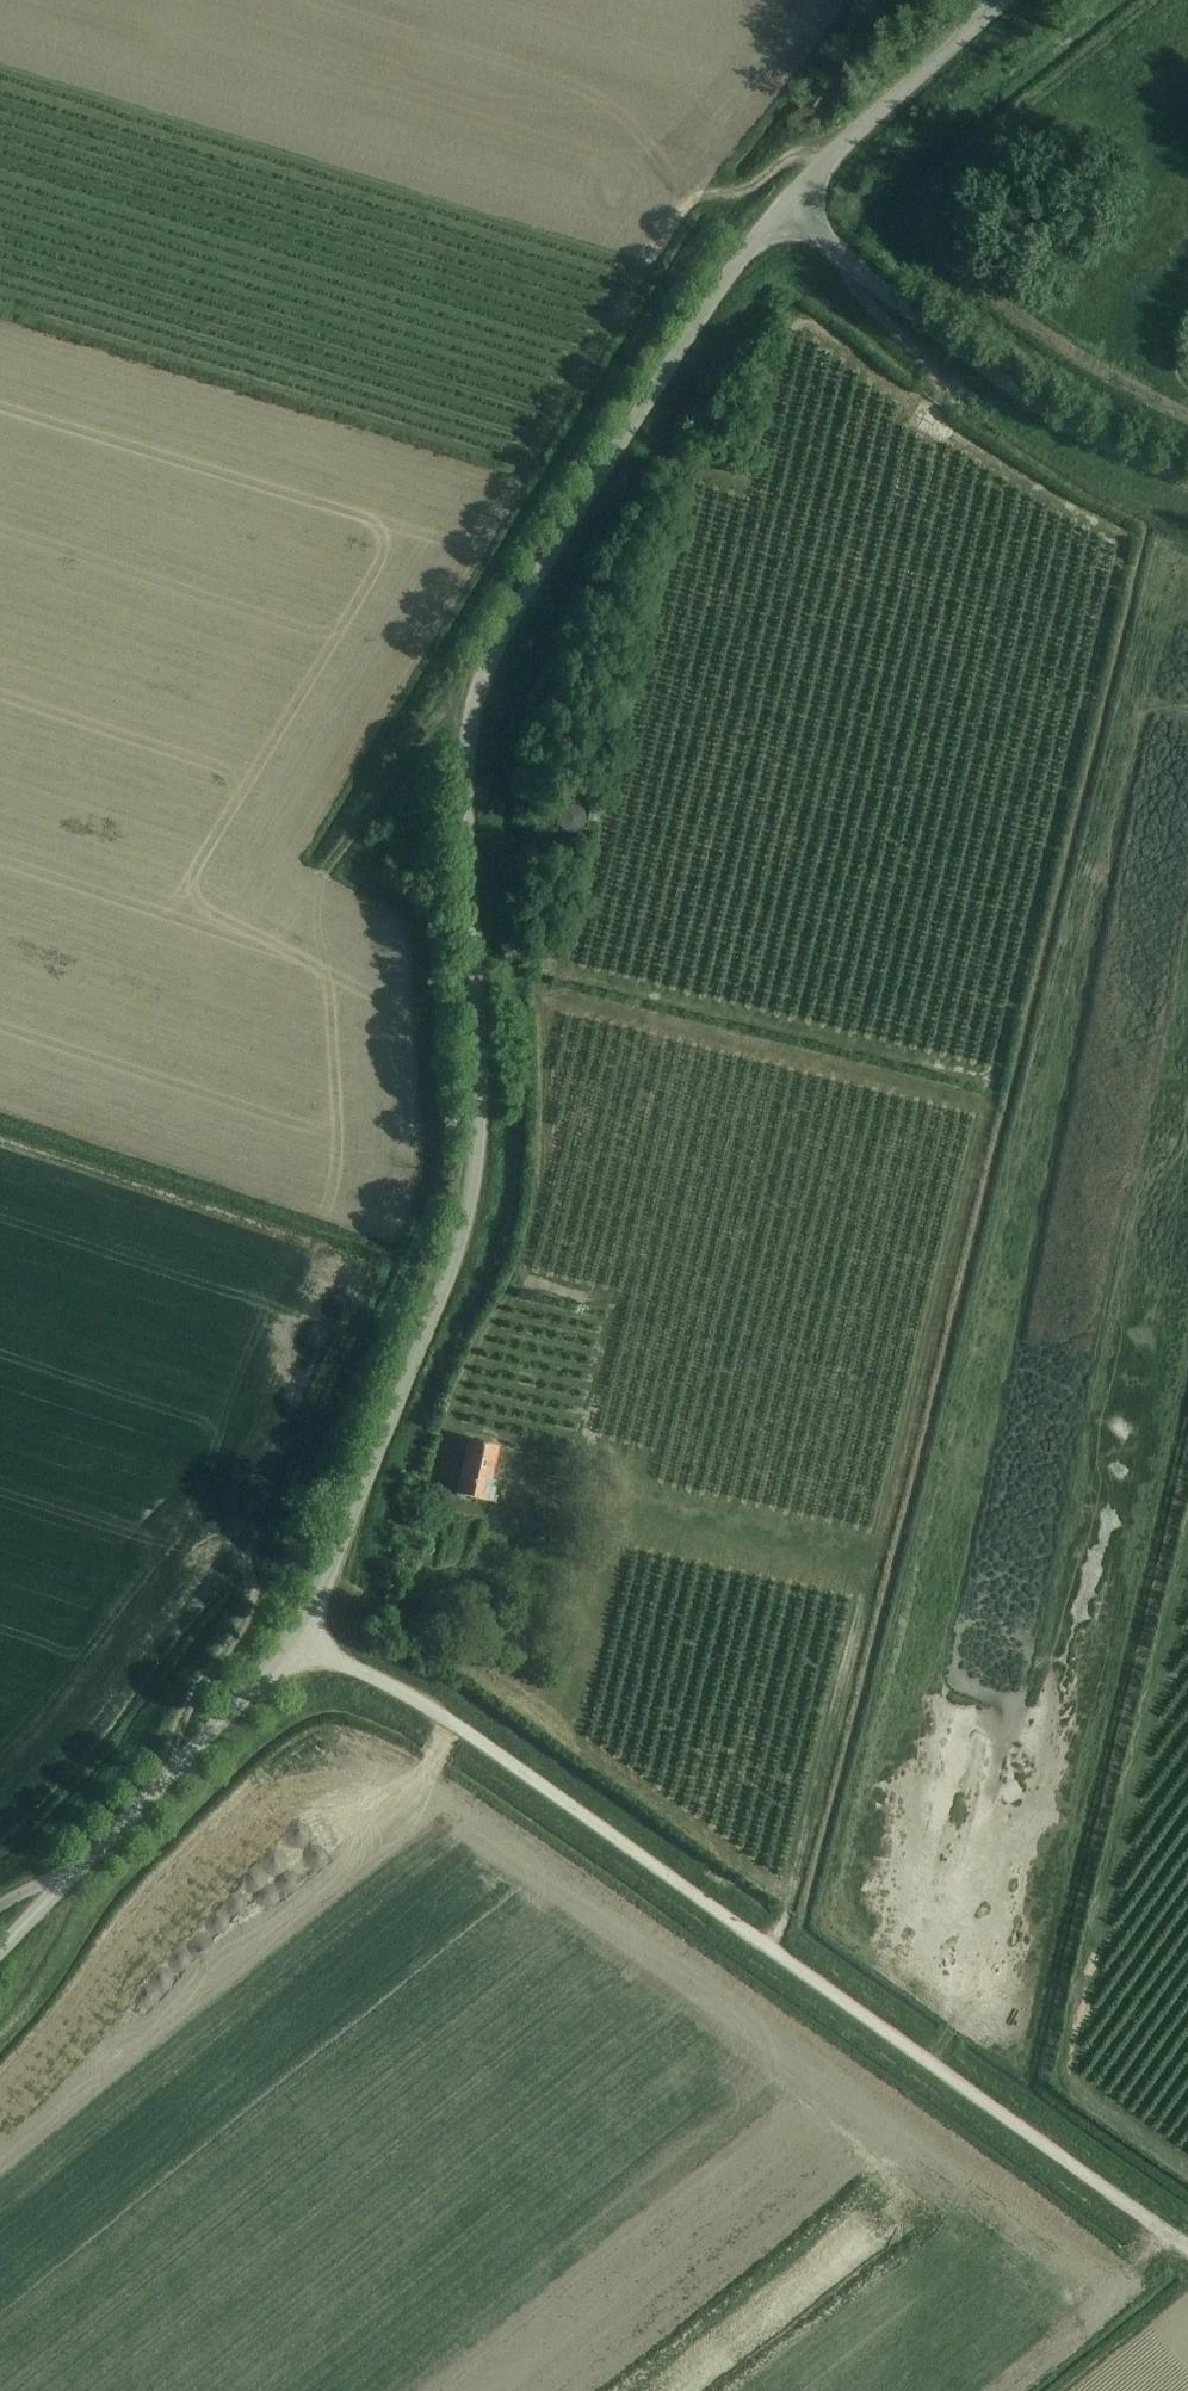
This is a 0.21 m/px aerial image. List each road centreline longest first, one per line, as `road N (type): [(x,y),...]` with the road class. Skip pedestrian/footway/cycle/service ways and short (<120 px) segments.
road 1 (unclassified): [(308,1645),(321,1589),(403,1389),(476,1177),(466,756),(493,650),(746,250),(787,208)]
road 2 (unclassified): [(308,1645),(425,1705),(1187,2252)]
road 3 (unclassified): [(1187,480),(1057,417),(787,208)]
road 4 (unclassified): [(73,1871),(252,1686),(308,1645)]
road 5 (unclassified): [(787,208),(873,117),(1005,0)]

